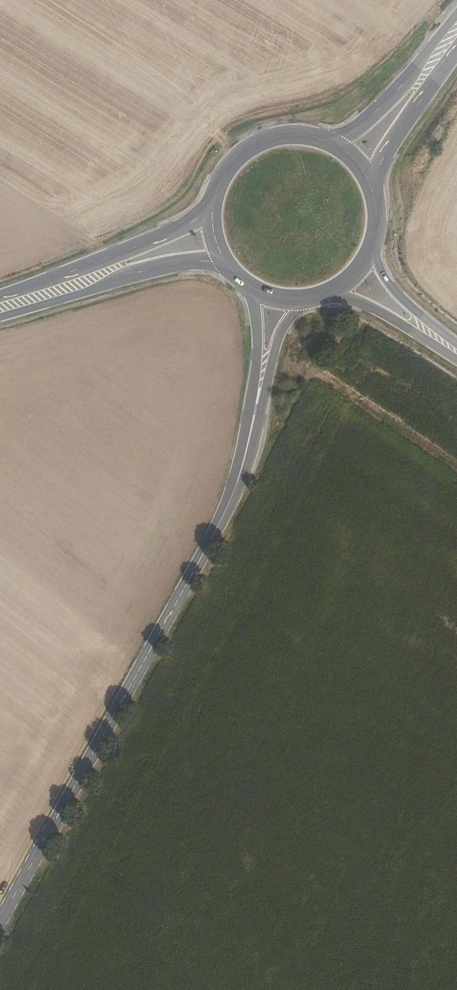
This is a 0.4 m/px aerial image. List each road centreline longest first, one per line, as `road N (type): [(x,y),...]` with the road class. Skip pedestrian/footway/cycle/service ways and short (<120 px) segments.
road 1 (unclassified): [(255,412),(229,508),(0,920)]
road 2 (primary): [(0,318),(167,263),(227,264)]
road 3 (primary): [(214,203),(179,230),(0,296)]
road 4 (primary): [(456,15),(382,106),(332,145)]
road 5 (primary): [(371,184),(456,52)]
road 6 (primary): [(332,145),(286,137),(265,143),(227,172),(214,203)]
road 7 (primary): [(334,292),(456,360)]
road 8 (primary): [(456,345),(388,285),(375,243)]
road 9 (unclassified): [(255,412),(284,327),(304,301)]
road 10 (unclassified): [(258,292),(255,412)]

